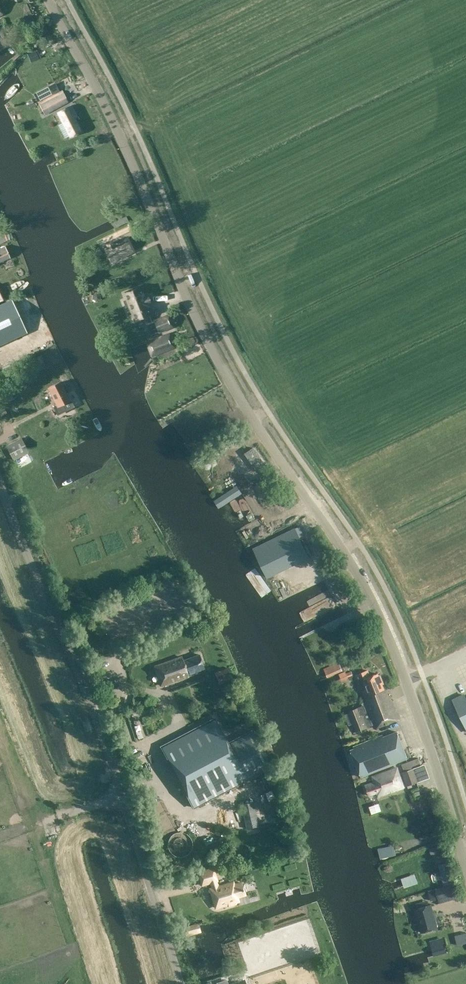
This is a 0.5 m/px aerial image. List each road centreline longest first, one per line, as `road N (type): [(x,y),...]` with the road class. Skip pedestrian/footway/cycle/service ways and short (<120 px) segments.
road 1 (tertiary): [(465,867),(377,611),(223,370),(124,144),(48,0)]
road 2 (unclassified): [(180,983),(100,730),(0,484)]

